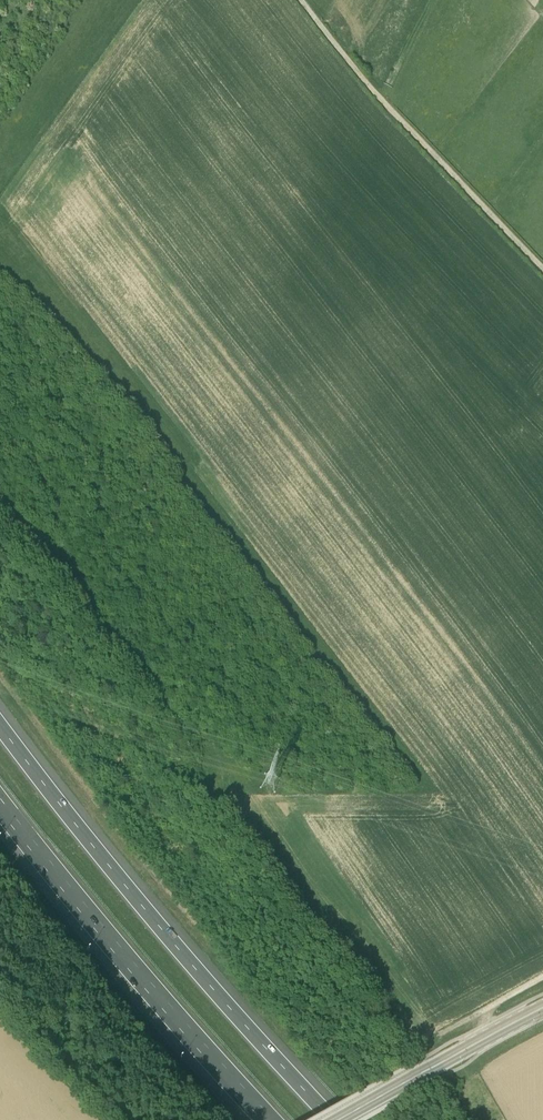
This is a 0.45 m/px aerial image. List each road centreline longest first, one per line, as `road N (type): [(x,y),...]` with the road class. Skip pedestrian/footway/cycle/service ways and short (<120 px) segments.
road 1 (motorway): [(340,1119),(192,962),(0,724)]
road 2 (motorway): [(0,807),(75,905),(267,1119)]
road 3 (track): [(301,0),(371,88),(542,268)]
road 4 (tertiary): [(341,1119),(542,1009)]

